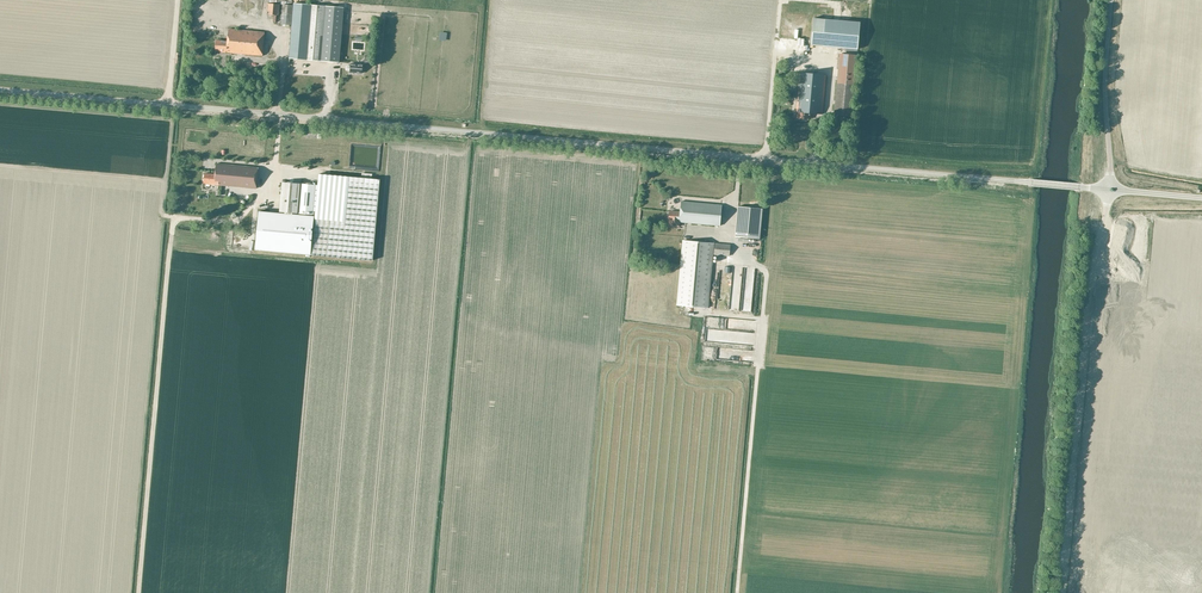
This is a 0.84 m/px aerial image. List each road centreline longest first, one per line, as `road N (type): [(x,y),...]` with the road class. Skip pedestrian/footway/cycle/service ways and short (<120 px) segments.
road 1 (unclassified): [(1201,197),(0,90)]

